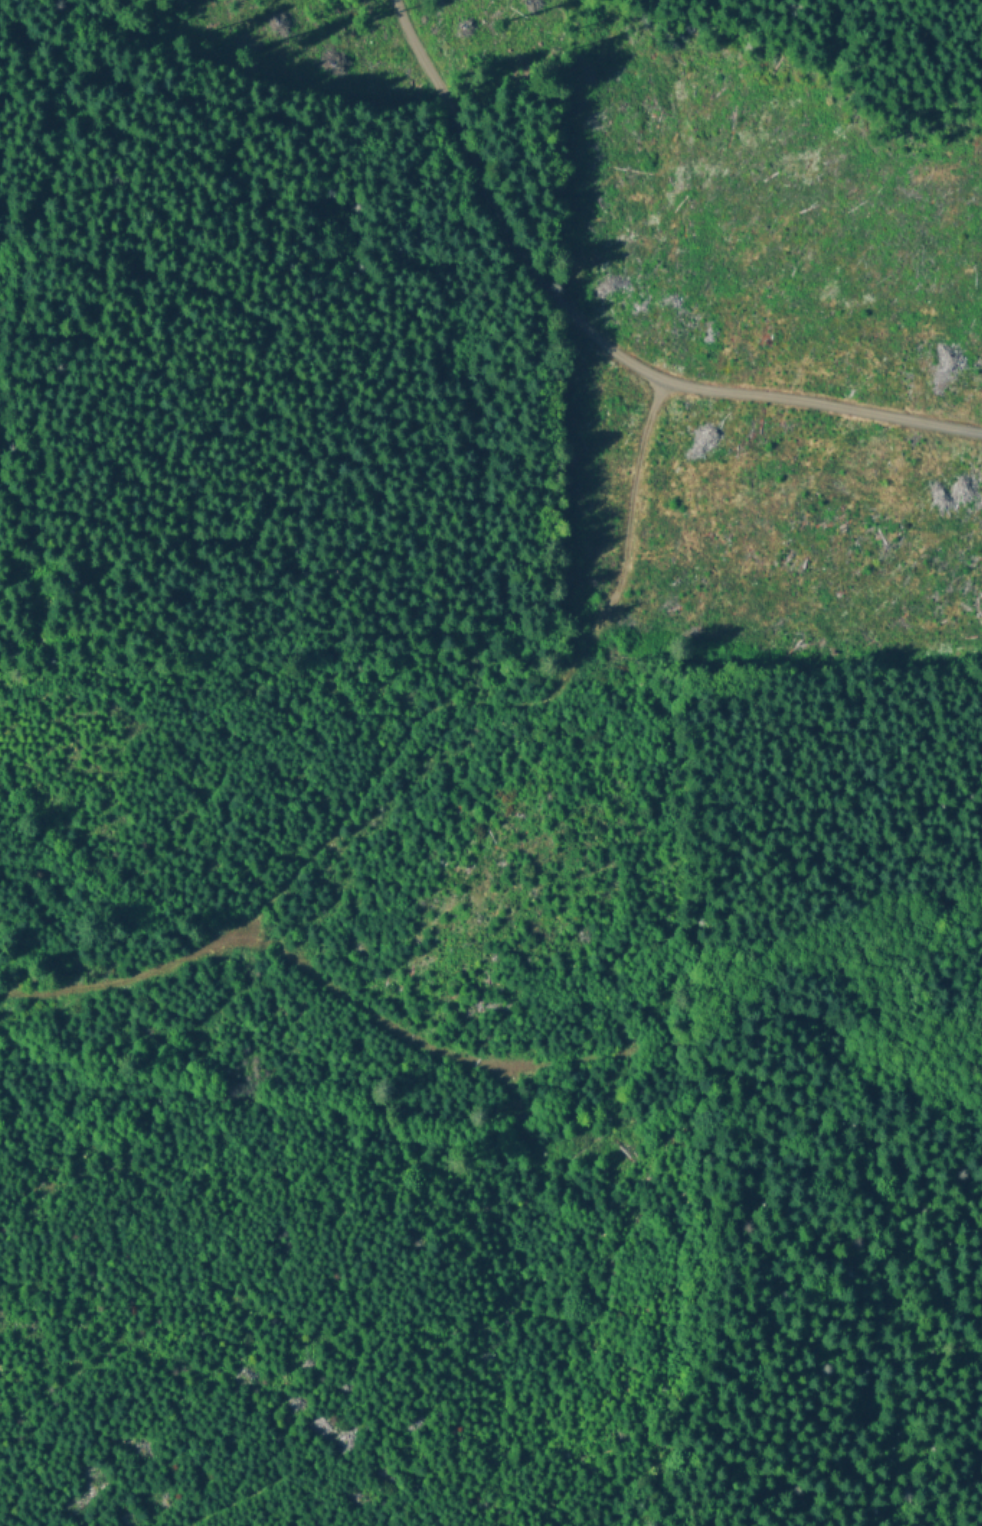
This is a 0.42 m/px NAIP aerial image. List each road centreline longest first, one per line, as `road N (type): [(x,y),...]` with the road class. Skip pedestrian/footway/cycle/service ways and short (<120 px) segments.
road 1 (track): [(412,0),(509,267),(650,385),(981,440)]
road 2 (track): [(0,971),(195,961)]

